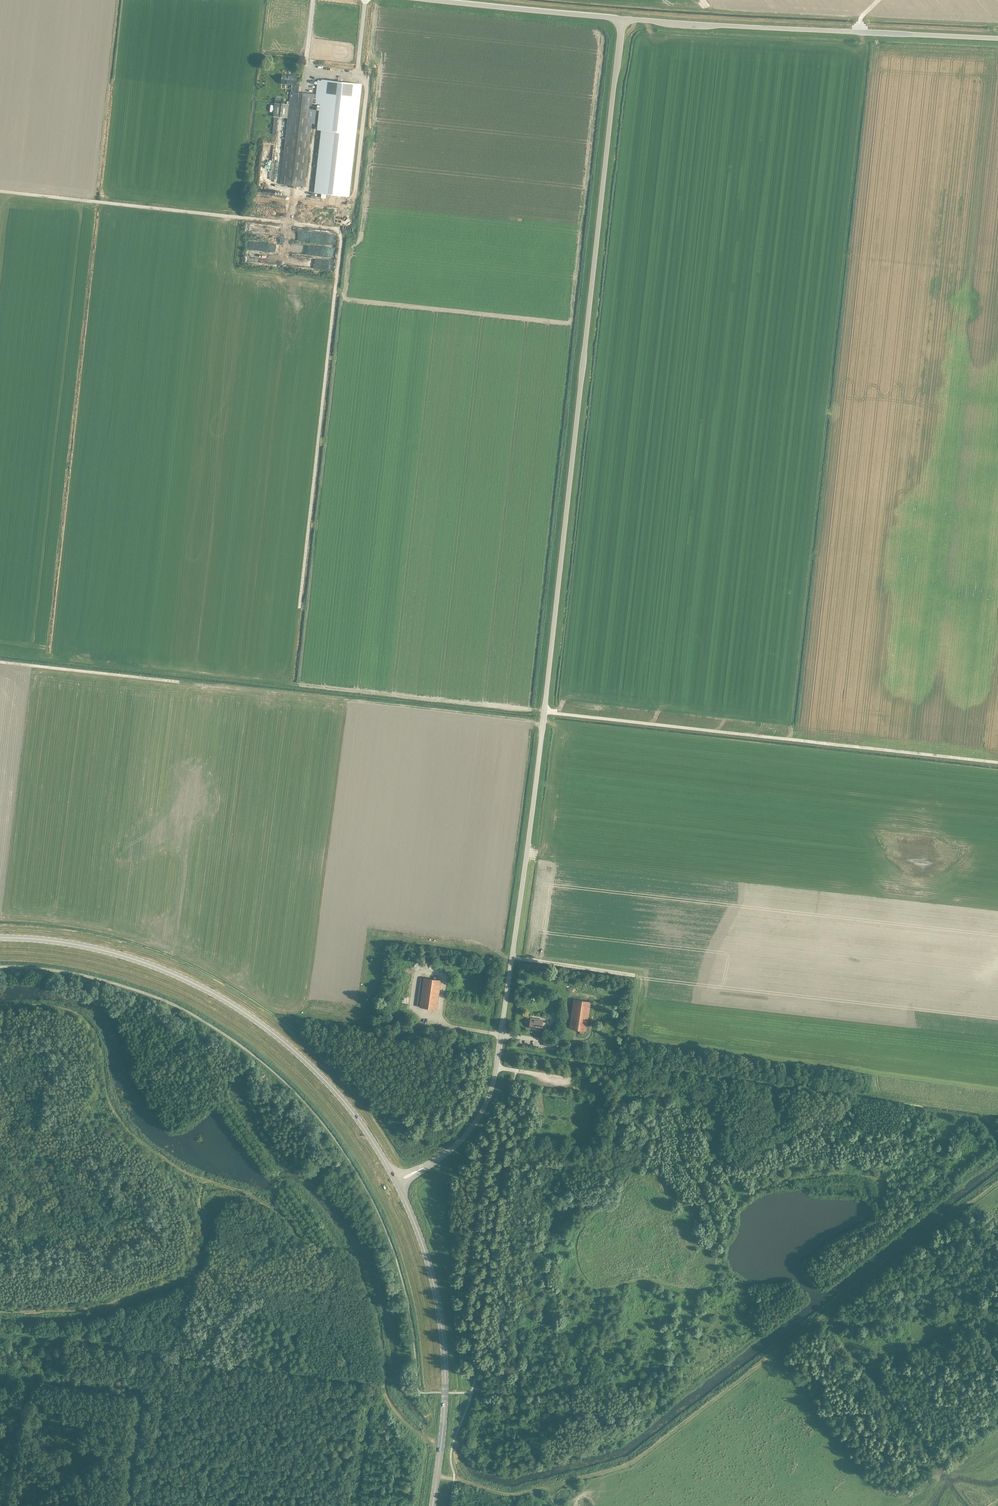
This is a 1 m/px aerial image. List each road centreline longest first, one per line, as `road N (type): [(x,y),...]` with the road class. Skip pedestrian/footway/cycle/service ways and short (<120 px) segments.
road 1 (unclassified): [(396,1183),(471,1130),(496,1067),(623,18)]
road 2 (secondary): [(396,1183),(344,1103),(243,1014),(94,949),(0,940)]
road 3 (unclassified): [(997,38),(623,18)]
road 4 (secondary): [(434,1505),(444,1420),(439,1323),(396,1183)]
road 5 (track): [(0,1004),(74,1011),(95,1031),(129,1130),(178,1167)]
road 6 (unclassified): [(623,18),(433,0)]

